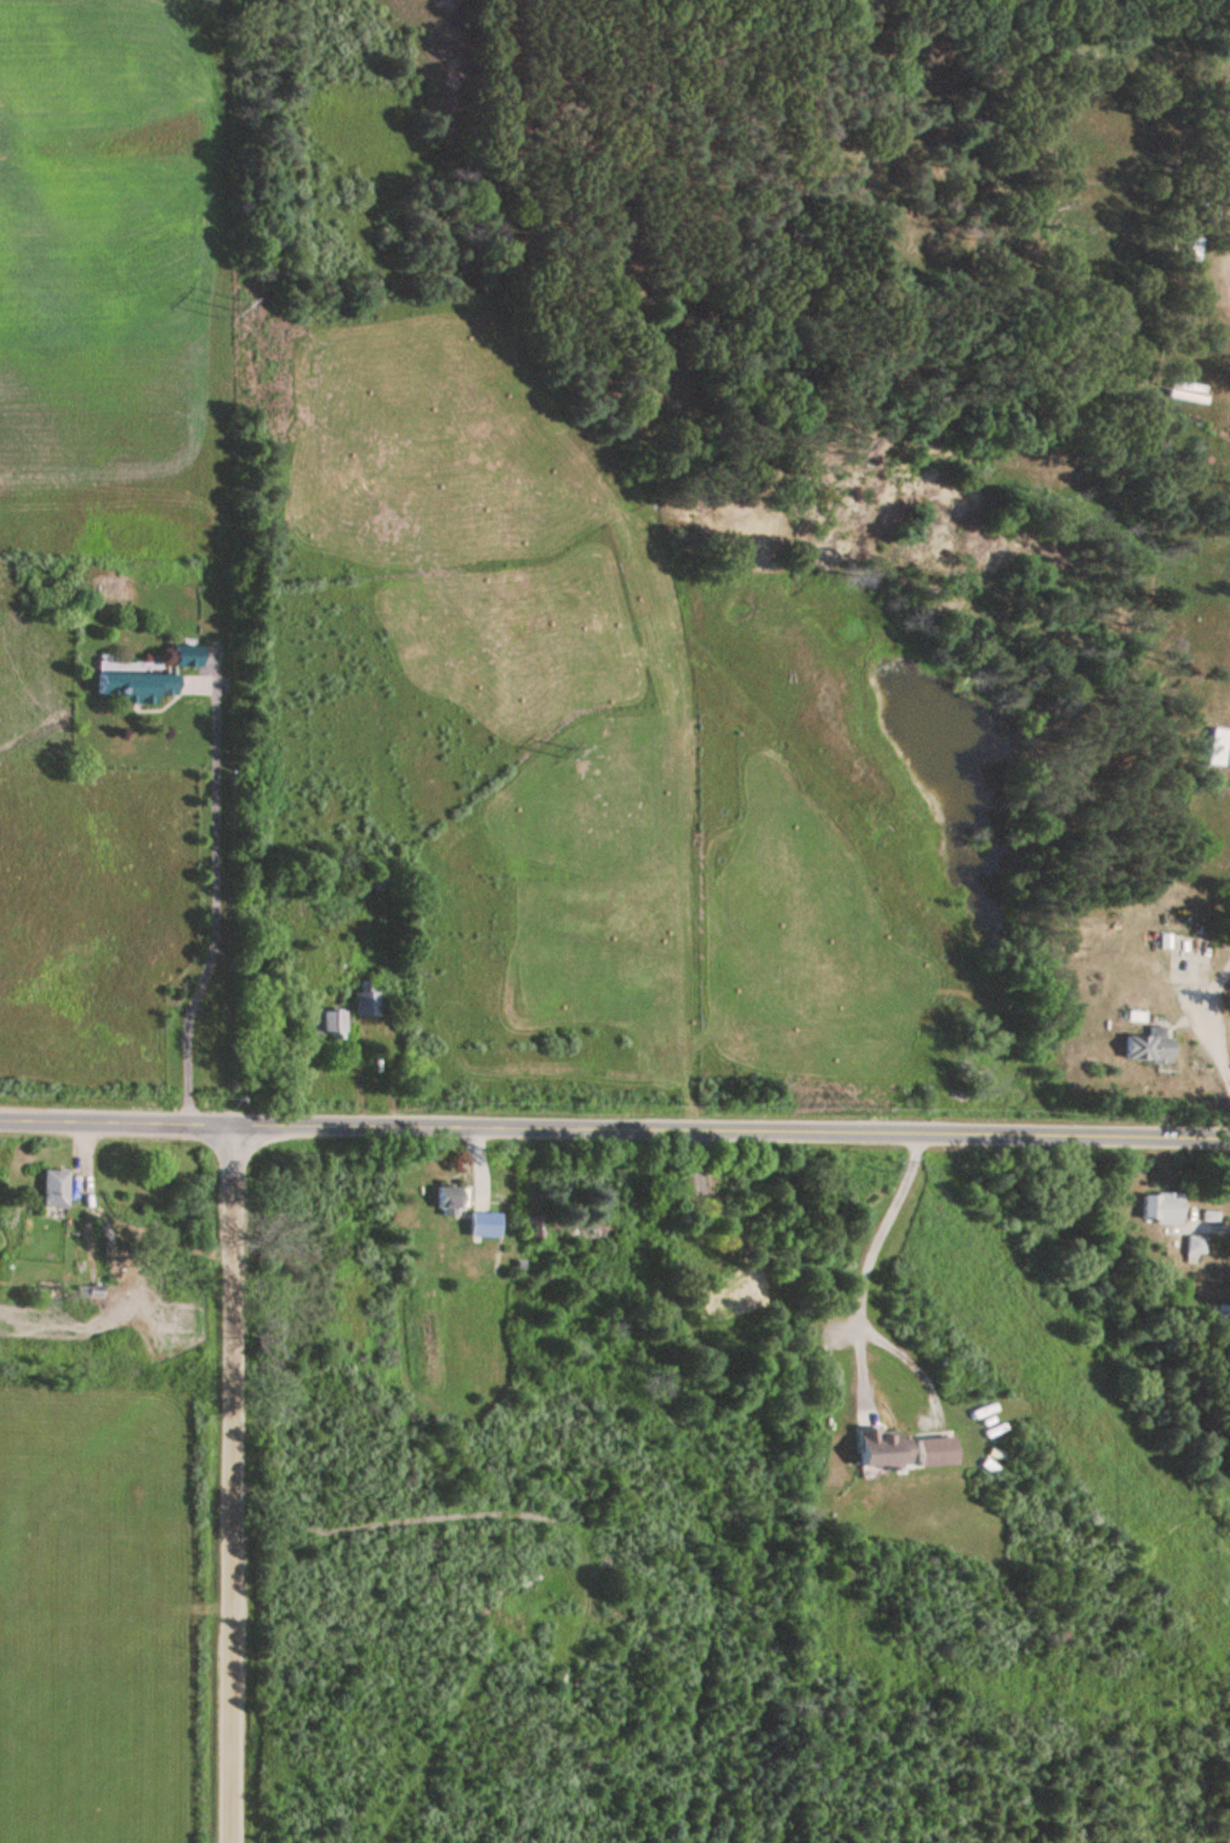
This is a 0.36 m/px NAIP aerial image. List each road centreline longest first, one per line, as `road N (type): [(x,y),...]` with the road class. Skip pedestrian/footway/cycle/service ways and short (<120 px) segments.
road 1 (tertiary): [(0,1127),(1229,1144)]
road 2 (residential): [(238,1129),(237,1842)]

